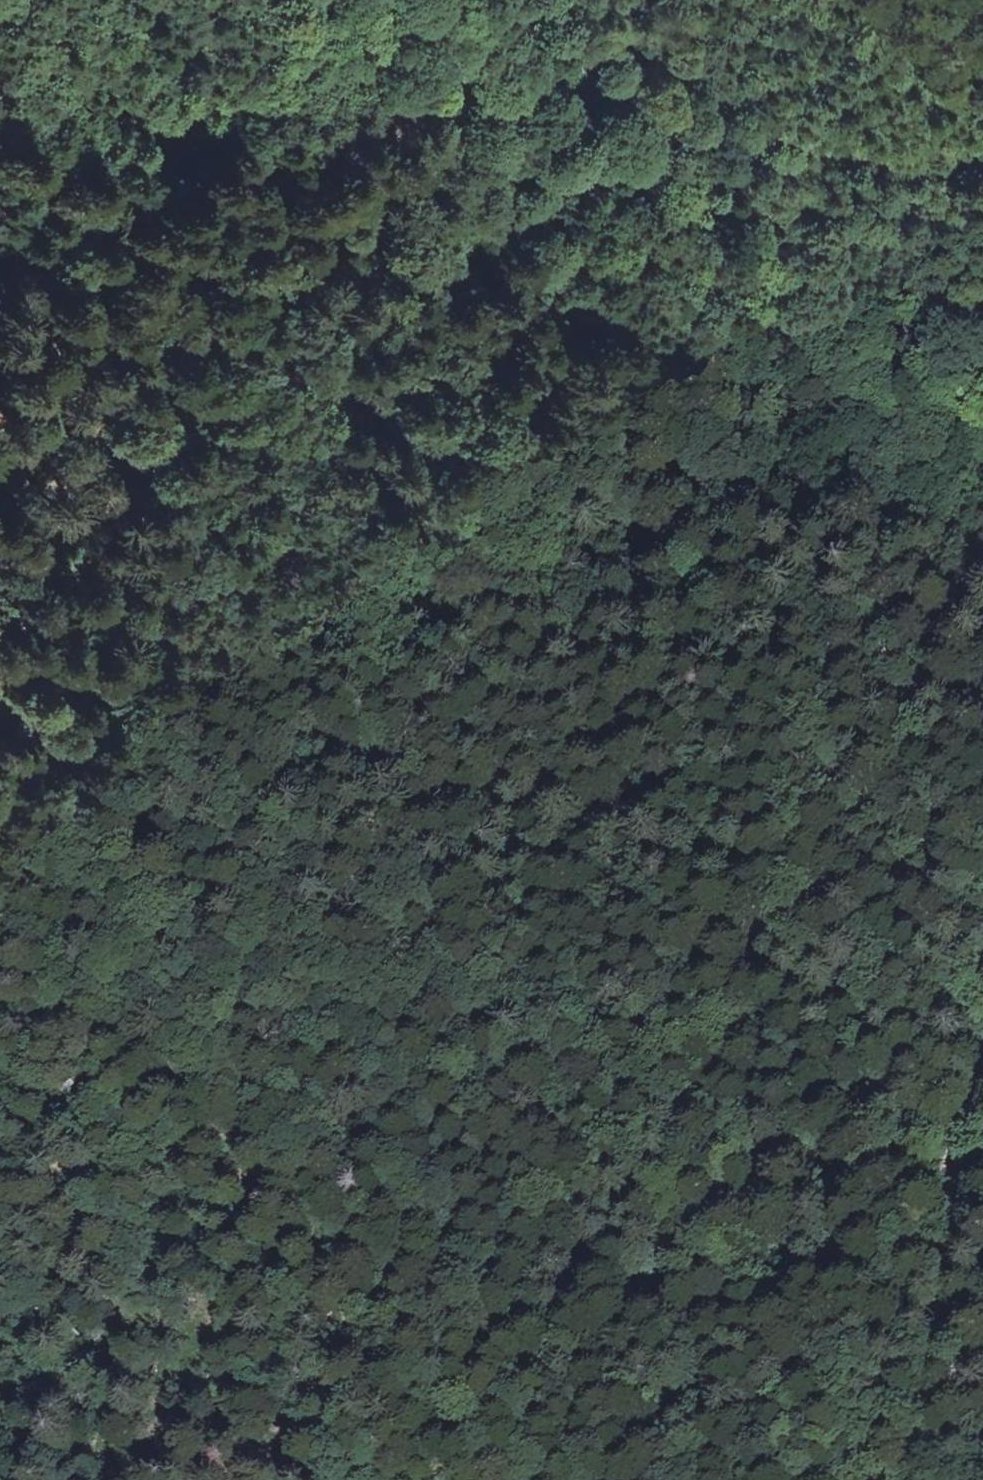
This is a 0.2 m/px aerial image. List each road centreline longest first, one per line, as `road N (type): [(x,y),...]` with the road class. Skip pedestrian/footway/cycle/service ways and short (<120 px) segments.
road 1 (track): [(982,165),(917,169),(843,161),(781,141),(717,101),(687,59),(636,45),(577,61),(532,86),(449,95)]
road 2 (track): [(982,1092),(957,1154),(963,1258),(908,1430),(883,1479)]

